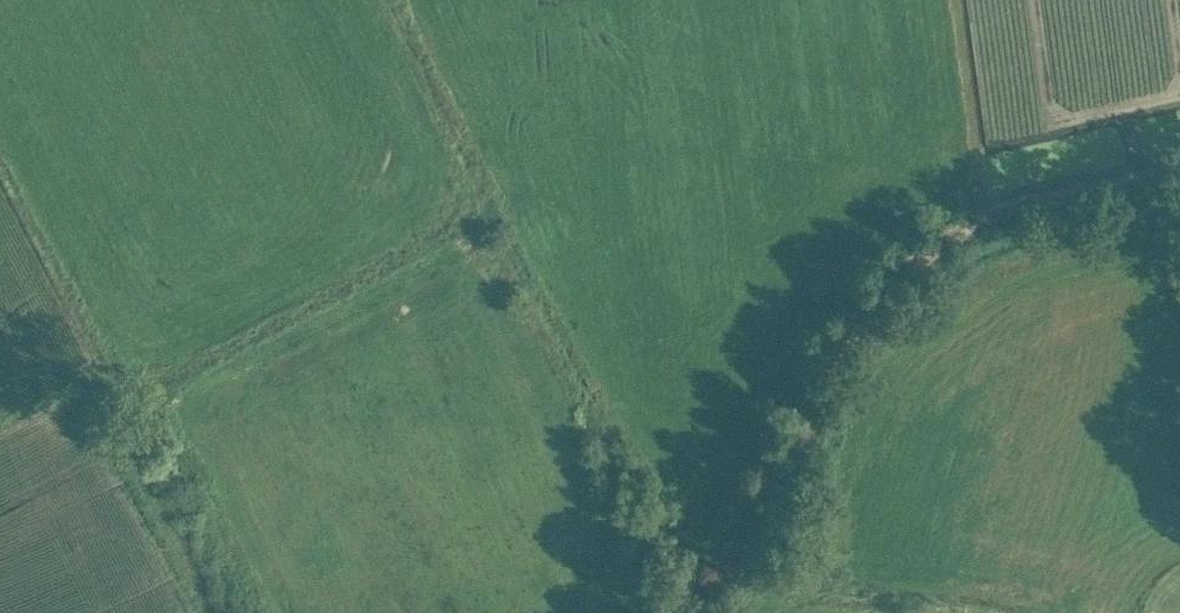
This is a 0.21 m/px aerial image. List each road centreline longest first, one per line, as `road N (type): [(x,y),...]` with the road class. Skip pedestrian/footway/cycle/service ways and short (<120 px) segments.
road 1 (track): [(1179,170),(1001,209),(904,271),(851,331),(766,533),(704,590),(690,612)]

